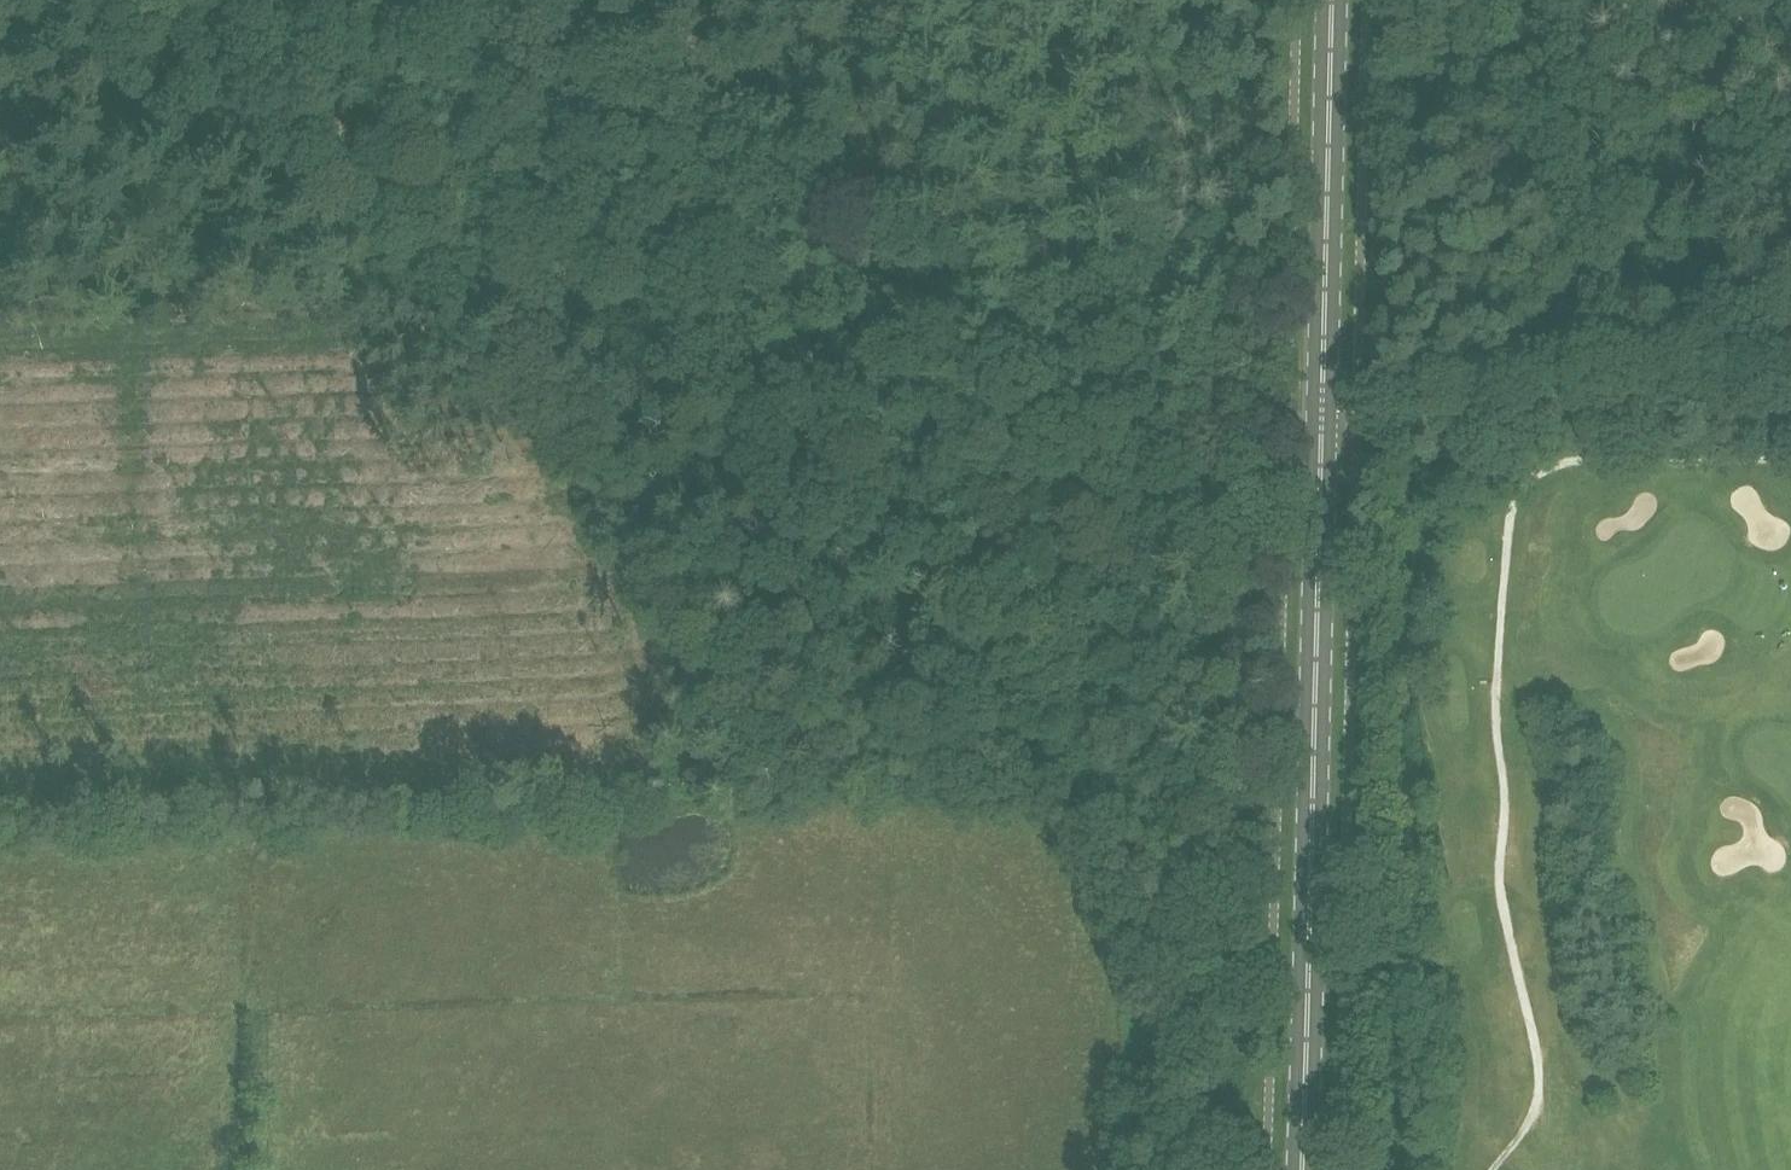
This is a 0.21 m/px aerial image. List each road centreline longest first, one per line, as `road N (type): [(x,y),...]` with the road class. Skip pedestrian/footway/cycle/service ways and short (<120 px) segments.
road 1 (primary): [(1300,1169),(1322,414)]
road 2 (unclassified): [(1790,399),(1322,414)]
road 3 (primary): [(1322,414),(1332,0)]

